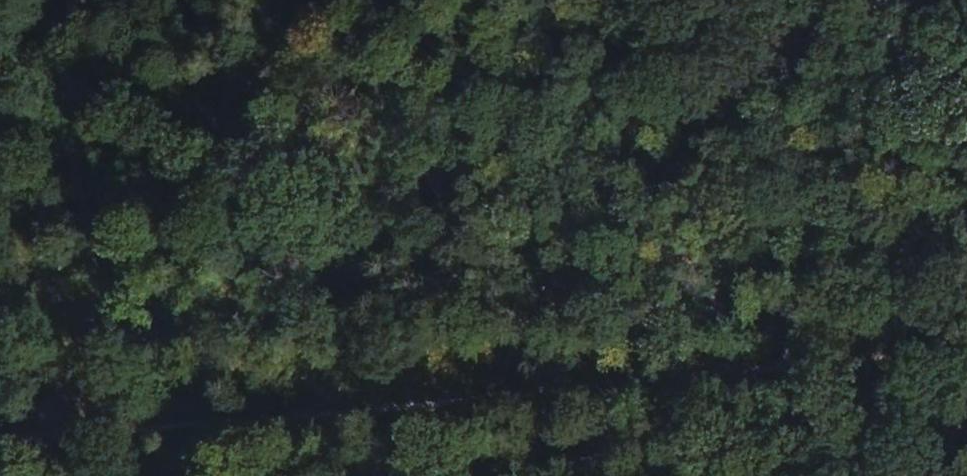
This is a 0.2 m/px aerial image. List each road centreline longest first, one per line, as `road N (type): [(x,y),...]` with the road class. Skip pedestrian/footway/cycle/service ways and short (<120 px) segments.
road 1 (track): [(966,348),(252,437),(0,443)]
road 2 (track): [(0,416),(296,0)]

